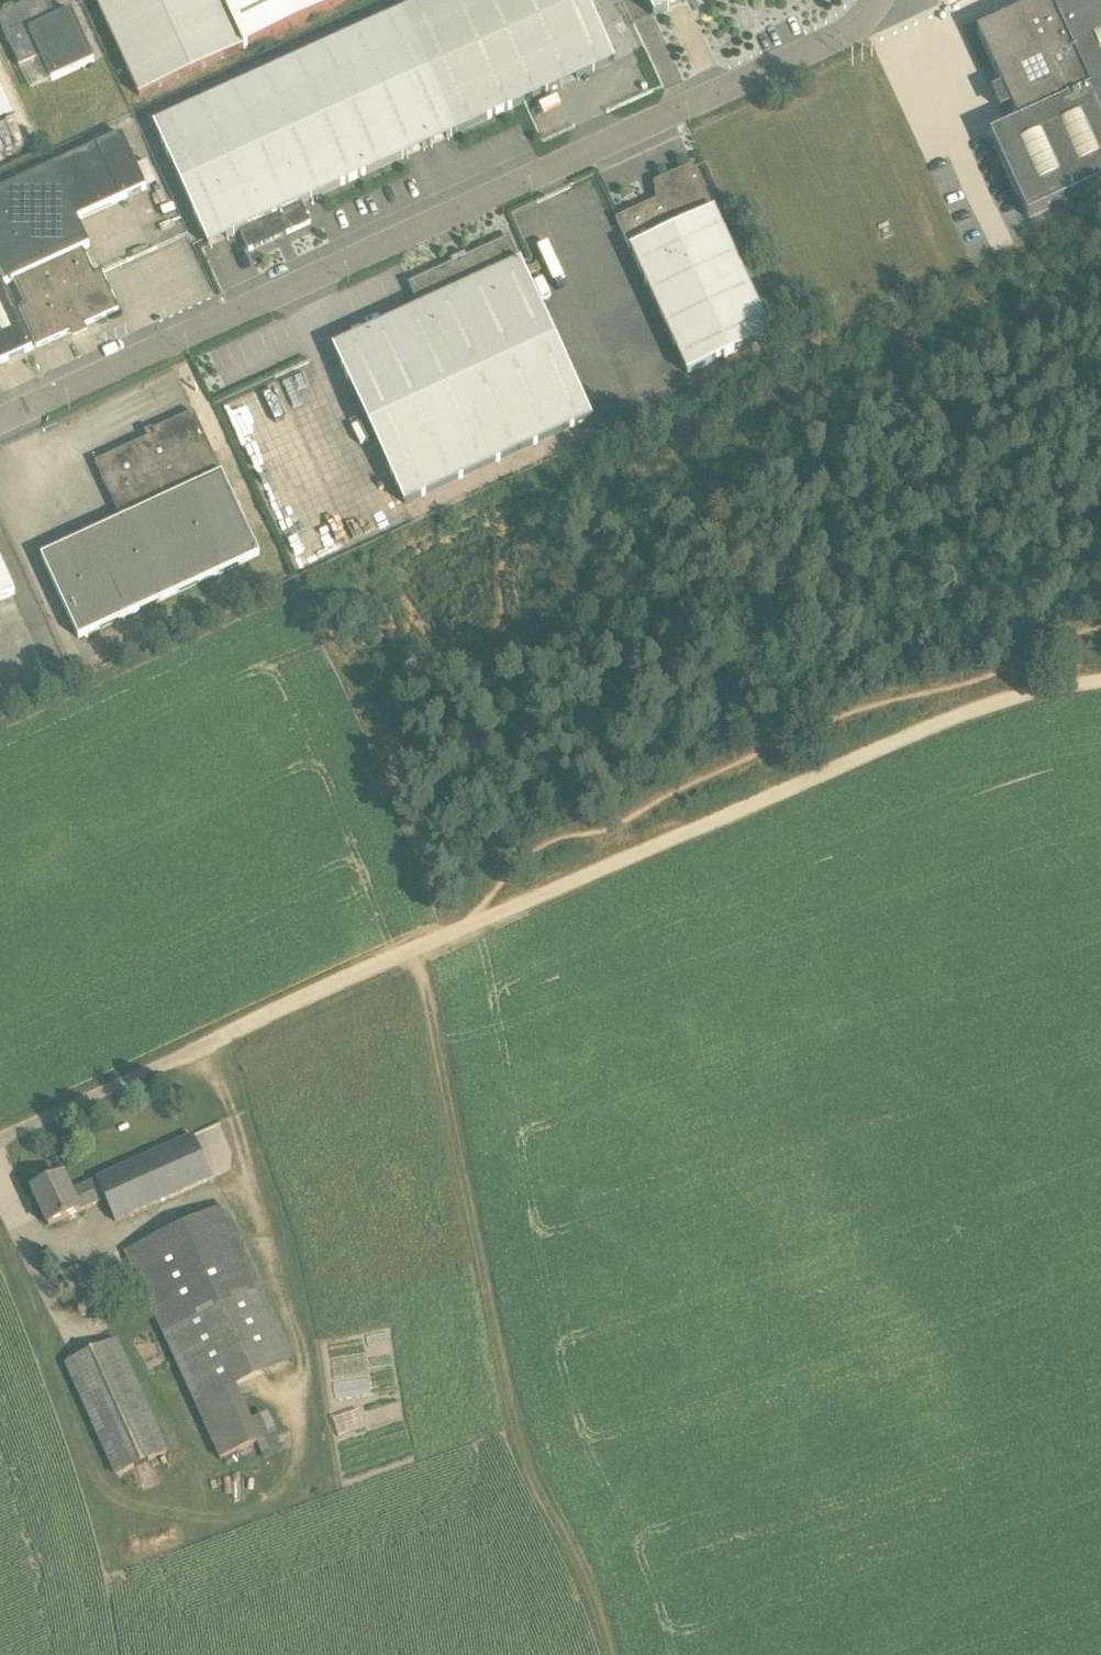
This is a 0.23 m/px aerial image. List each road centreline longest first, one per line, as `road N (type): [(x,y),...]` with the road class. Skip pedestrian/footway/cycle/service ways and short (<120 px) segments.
road 1 (unclassified): [(873,0),(848,32),(0,423)]
road 2 (track): [(1100,679),(1051,683),(969,710),(229,1033)]
road 3 (track): [(415,949),(523,1448),(592,1591),(610,1654)]
road 4 (unclassified): [(0,1139),(229,1033)]

